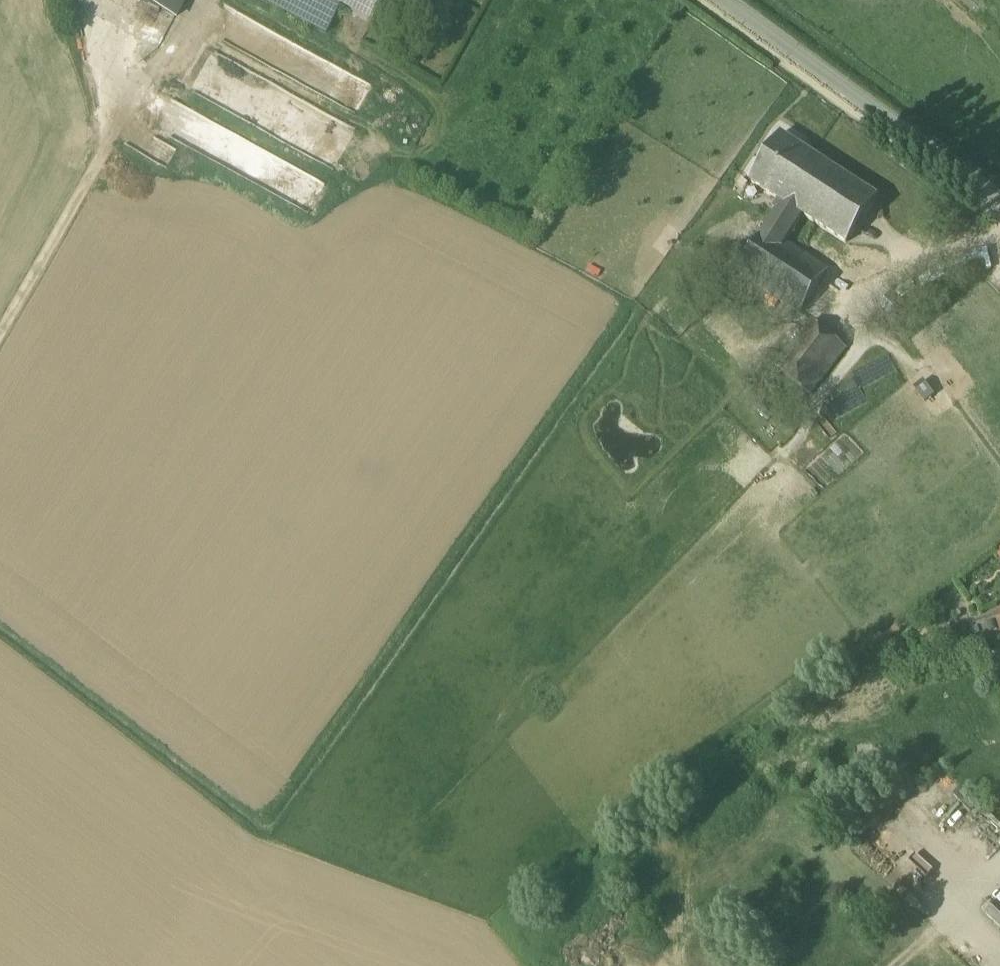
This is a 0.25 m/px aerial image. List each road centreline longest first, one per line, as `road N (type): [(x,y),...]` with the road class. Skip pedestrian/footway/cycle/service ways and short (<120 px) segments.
road 1 (tertiary): [(999,201),(722,0)]

